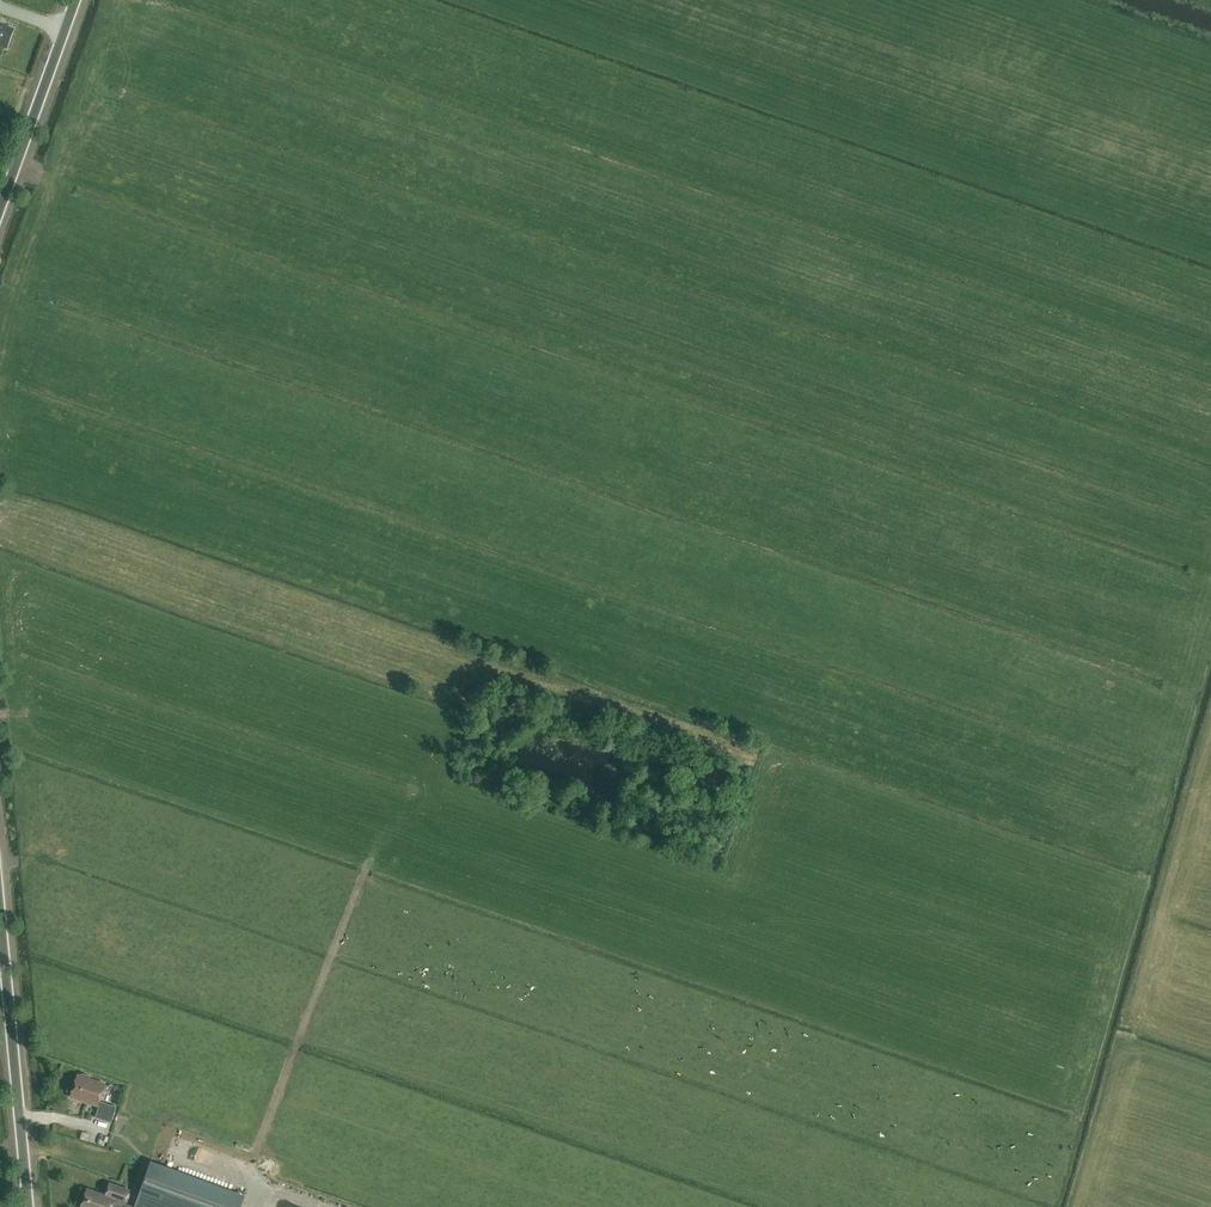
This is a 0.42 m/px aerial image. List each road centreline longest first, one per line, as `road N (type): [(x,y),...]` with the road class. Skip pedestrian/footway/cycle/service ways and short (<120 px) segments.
road 1 (track): [(365,870),(246,1180)]
road 2 (unclassified): [(29,1206),(0,914)]
road 3 (unclassified): [(0,211),(76,0)]

